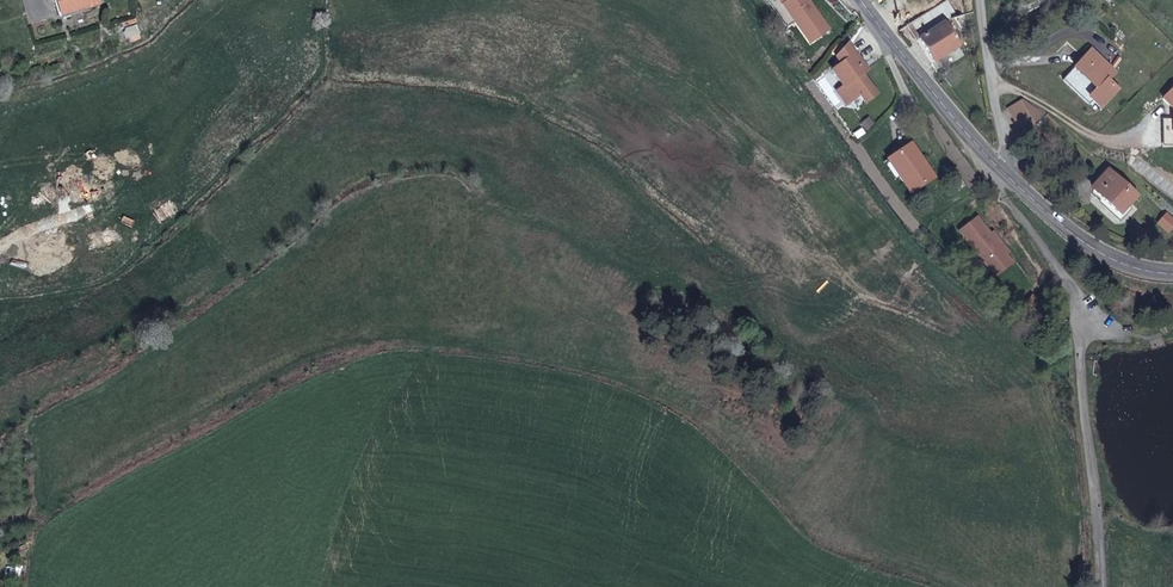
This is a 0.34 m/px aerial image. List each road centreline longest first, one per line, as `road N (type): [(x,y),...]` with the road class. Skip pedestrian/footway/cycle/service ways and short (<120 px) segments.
road 1 (residential): [(1000,169),(1000,185),(1024,225),(1076,295),(1098,586)]
road 2 (secondary): [(863,0),(1000,169)]
road 3 (secondary): [(1000,169),(1104,255),(1172,272)]
road 4 (residential): [(977,0),(1005,149),(1000,169)]

